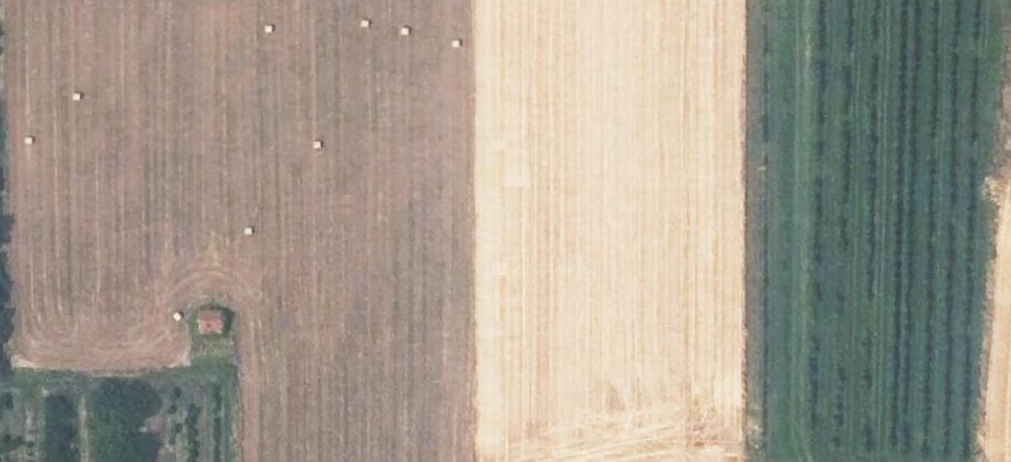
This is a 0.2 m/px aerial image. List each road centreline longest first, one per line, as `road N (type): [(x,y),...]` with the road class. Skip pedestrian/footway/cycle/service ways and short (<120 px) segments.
road 1 (track): [(775,461),(776,0)]

